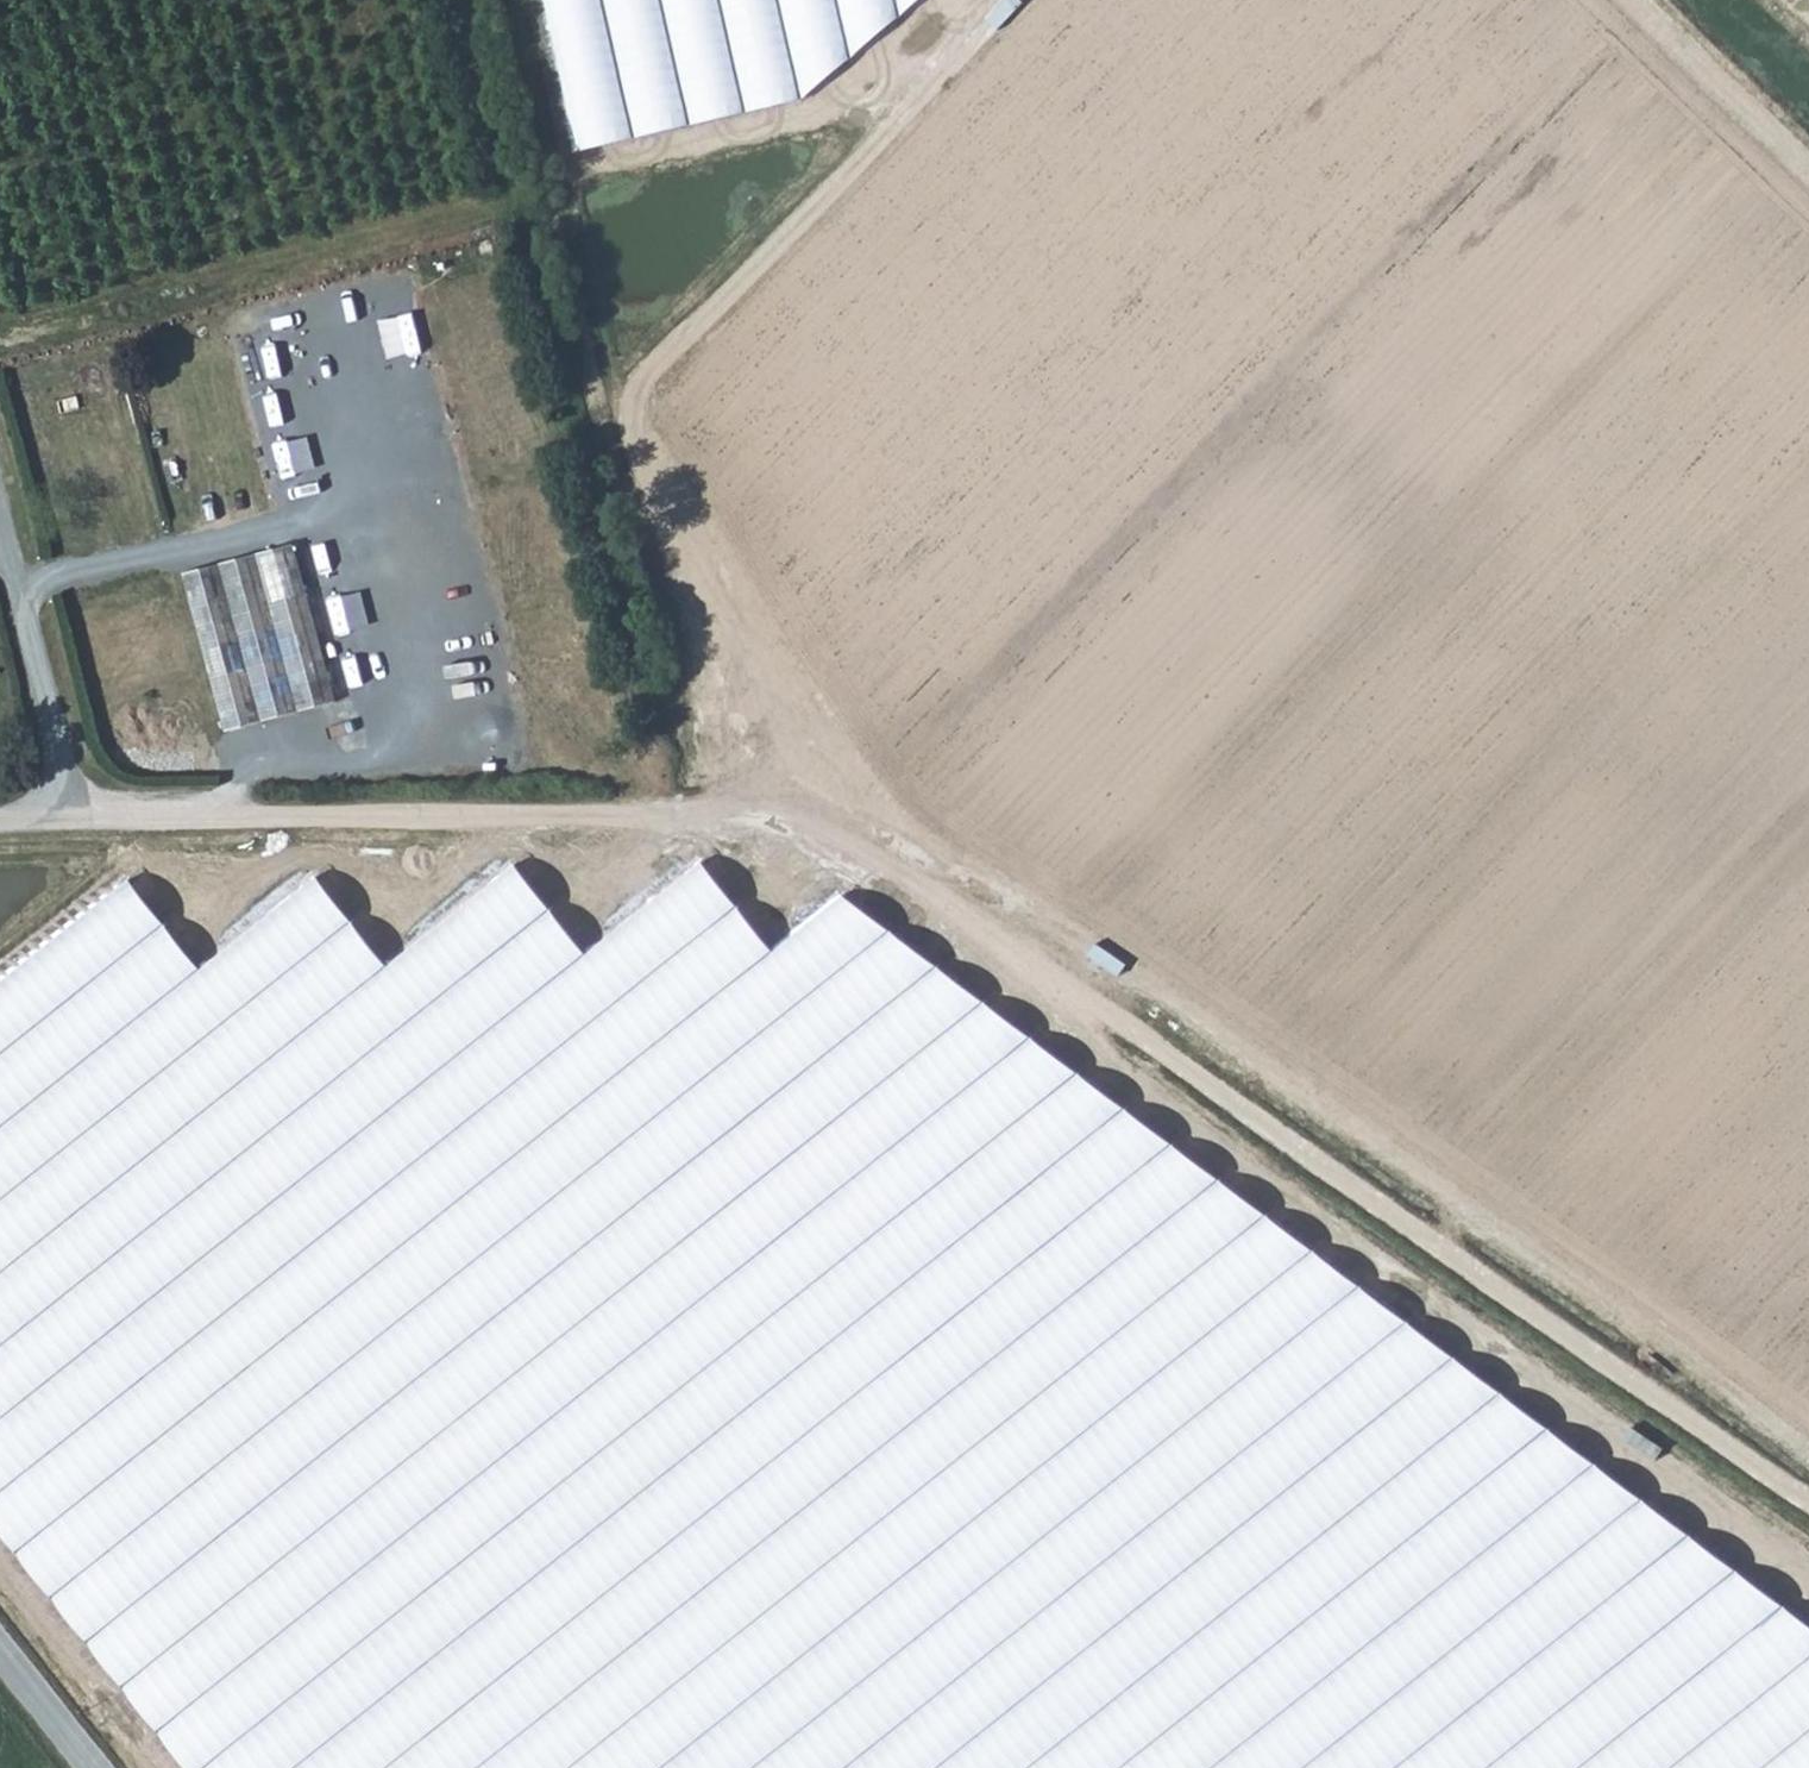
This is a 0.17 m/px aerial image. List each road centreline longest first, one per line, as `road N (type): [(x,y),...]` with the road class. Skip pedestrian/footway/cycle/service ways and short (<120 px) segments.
road 1 (unclassified): [(1808,1503),(949,908),(783,807),(618,801),(86,816)]
road 2 (unclassified): [(86,816),(0,500)]
road 3 (unclassified): [(92,1767),(0,1650)]

